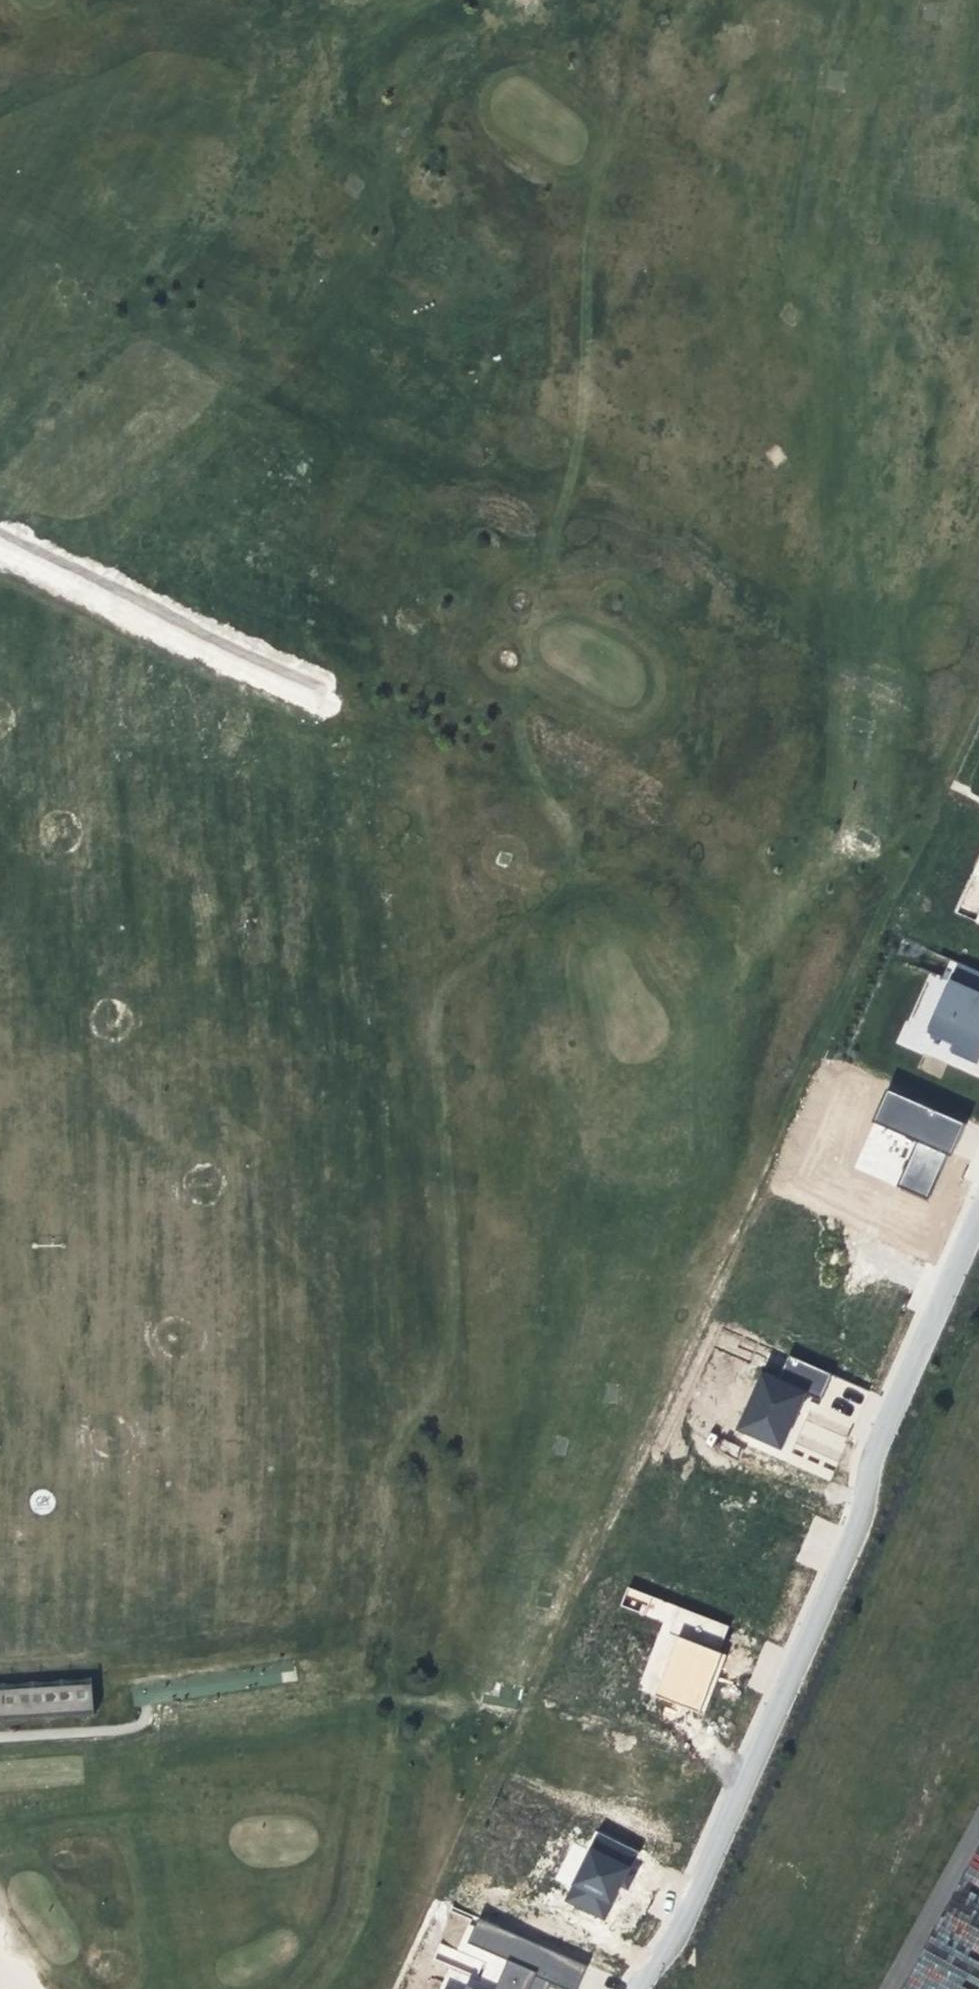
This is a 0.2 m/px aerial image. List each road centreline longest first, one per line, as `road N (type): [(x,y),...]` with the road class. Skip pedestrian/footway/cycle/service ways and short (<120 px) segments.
road 1 (residential): [(978,1214),(873,1453),(862,1518),(688,1911),(641,1988)]

